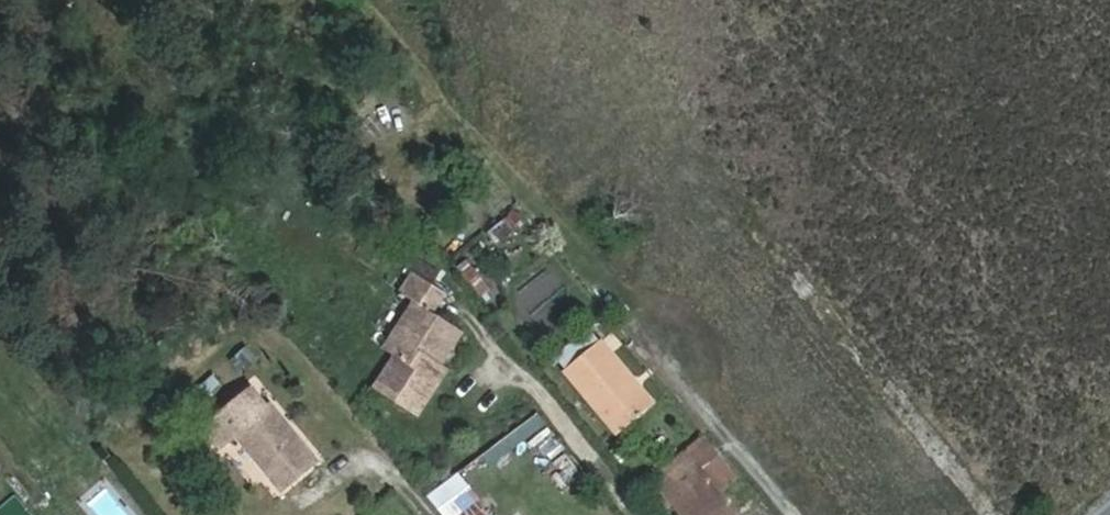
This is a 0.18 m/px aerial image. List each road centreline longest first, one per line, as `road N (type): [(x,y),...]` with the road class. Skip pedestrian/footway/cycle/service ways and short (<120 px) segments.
road 1 (residential): [(643,330),(801,514)]

